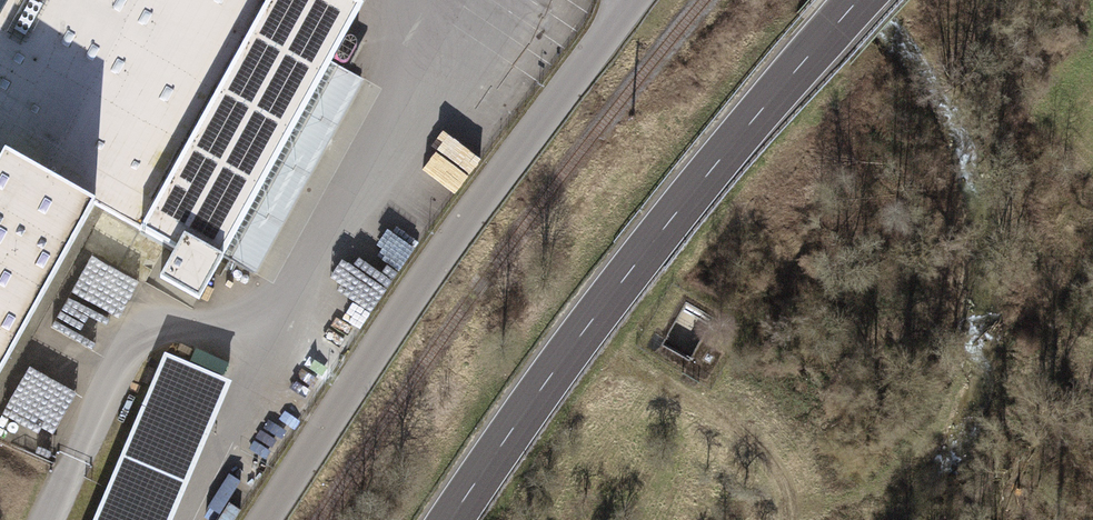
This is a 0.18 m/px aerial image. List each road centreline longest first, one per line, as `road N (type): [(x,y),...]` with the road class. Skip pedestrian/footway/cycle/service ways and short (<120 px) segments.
road 1 (primary): [(858,0),(756,114),(451,519)]
road 2 (unclassified): [(263,519),(403,306),(638,0)]

